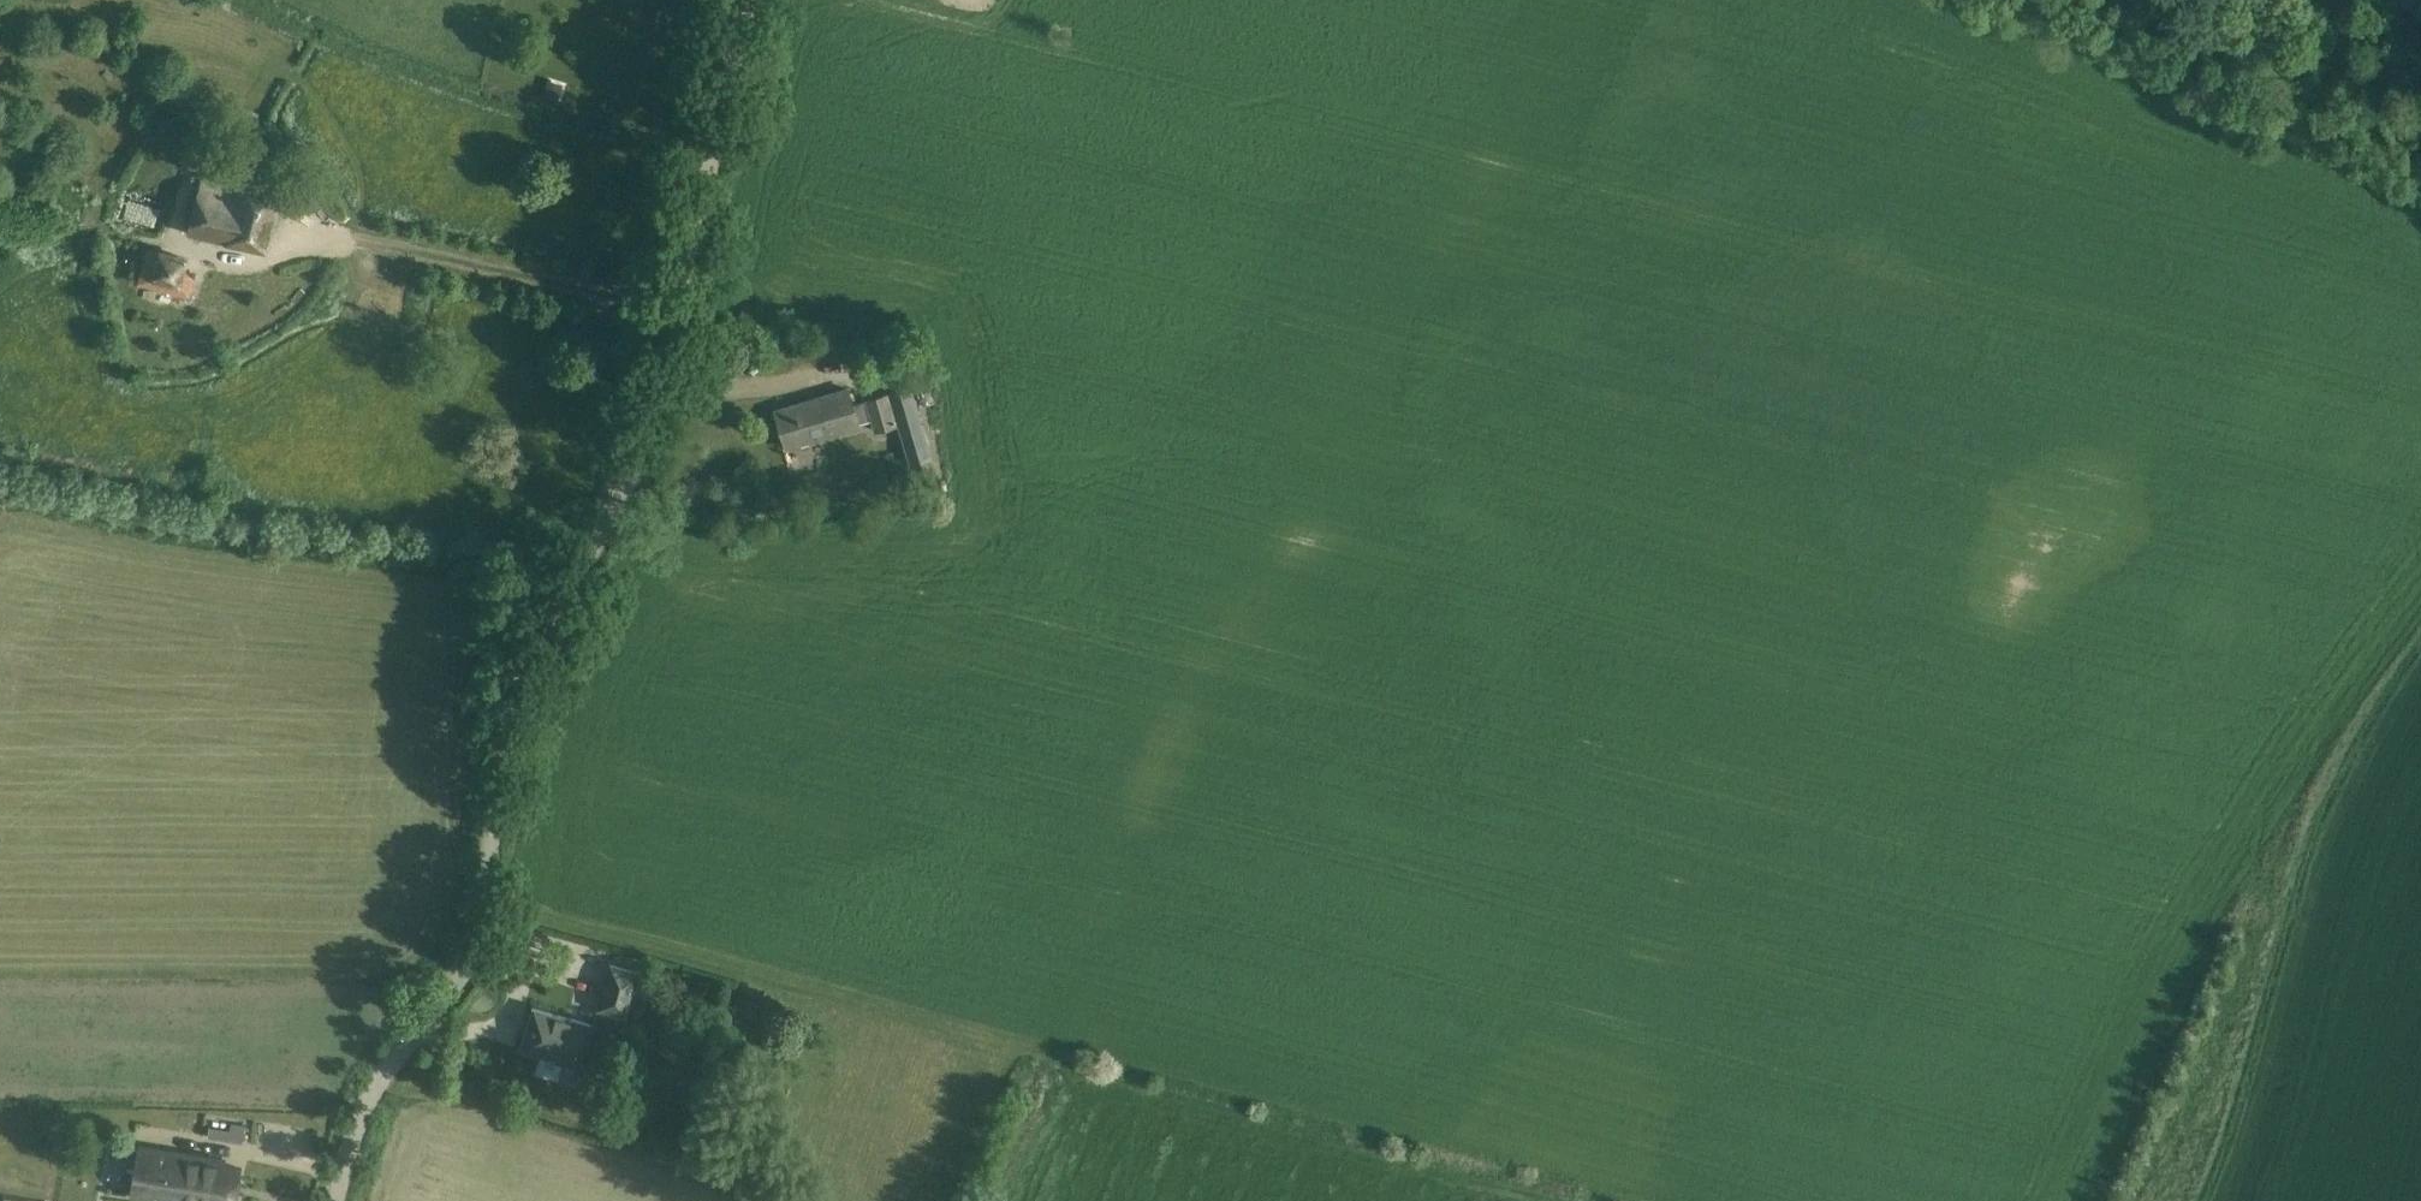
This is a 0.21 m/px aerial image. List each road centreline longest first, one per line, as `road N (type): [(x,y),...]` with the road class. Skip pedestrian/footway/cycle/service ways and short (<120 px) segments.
road 1 (unclassified): [(334,1200),(370,1095),(464,970),(479,937),(502,728),(518,670),(626,479),(747,0)]
road 2 (track): [(2184,37),(2358,101),(2391,128),(2420,131)]

